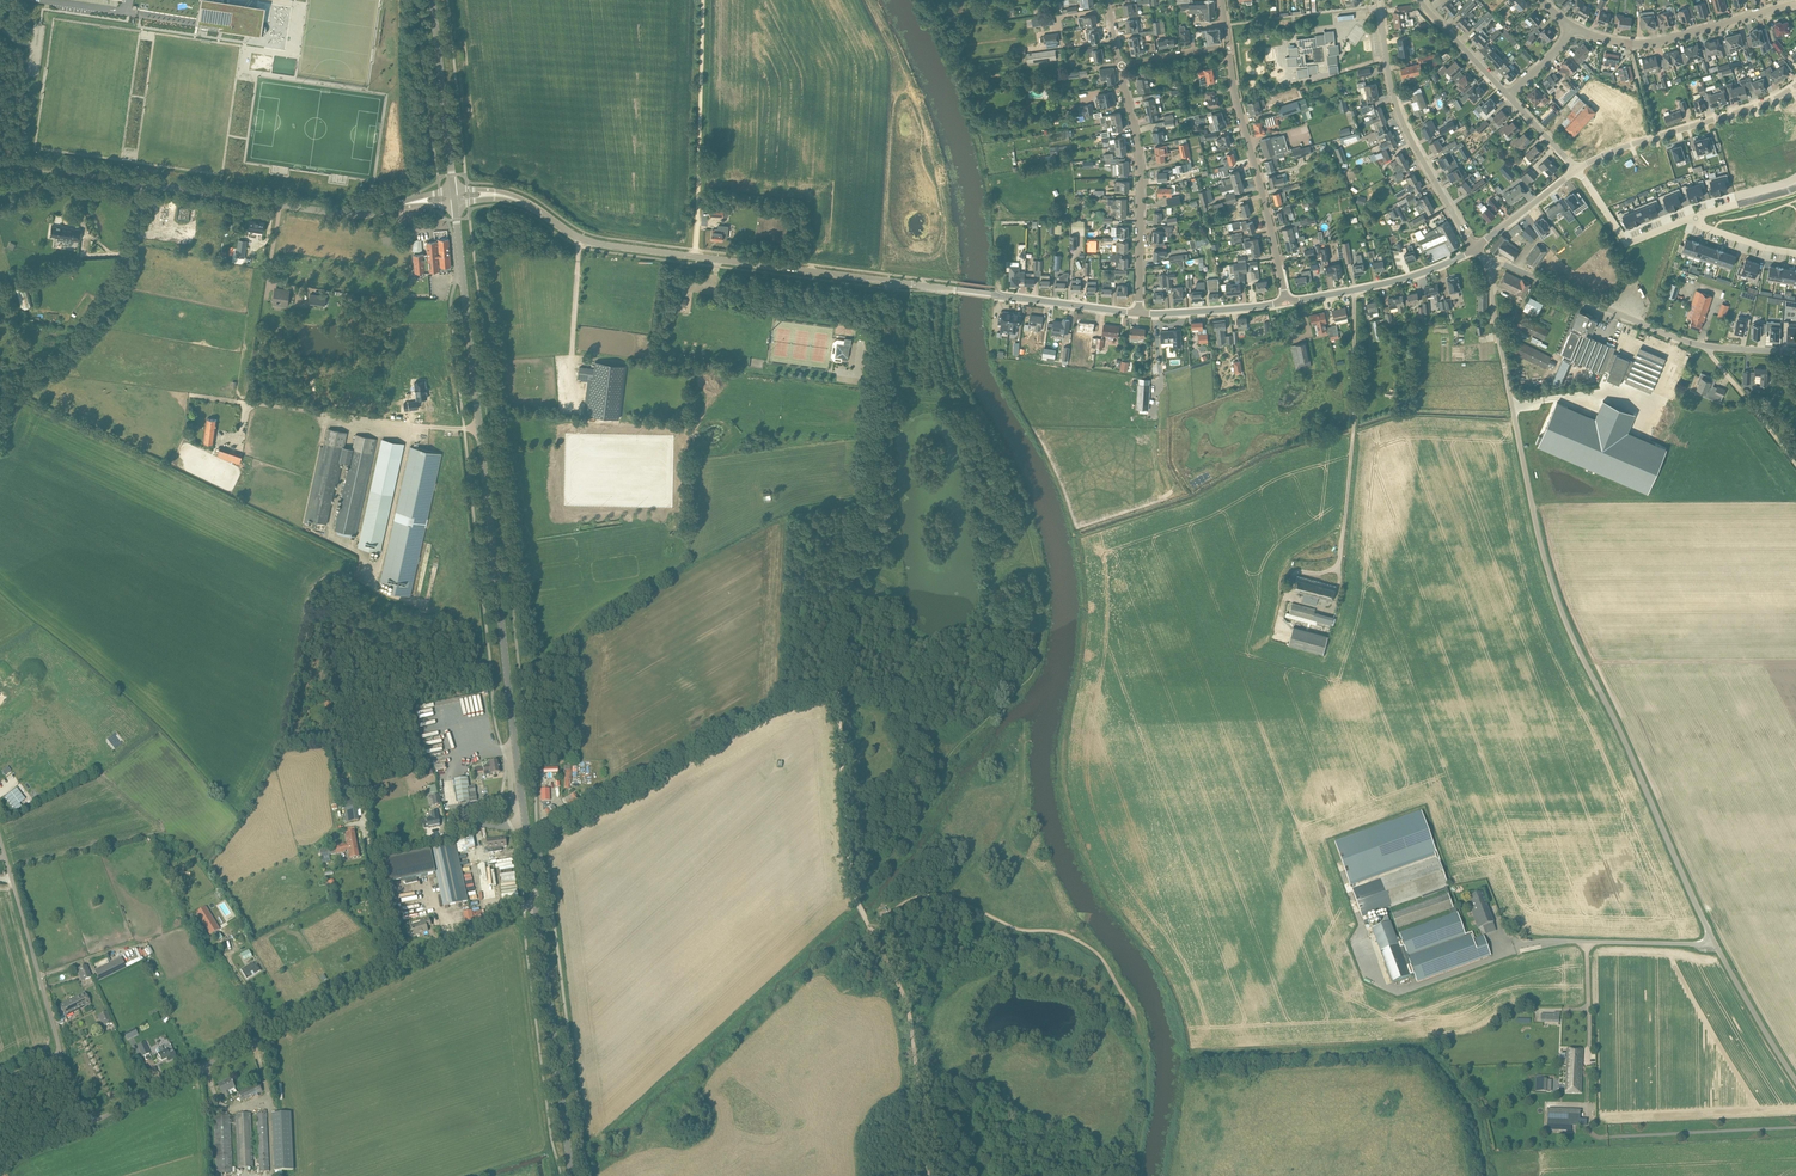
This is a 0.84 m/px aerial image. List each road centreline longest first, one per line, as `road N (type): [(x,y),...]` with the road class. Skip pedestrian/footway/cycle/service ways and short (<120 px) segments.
road 1 (unclassified): [(1795,1080),(1699,912),(1549,578),(1504,368),(1491,259)]
road 2 (tertiary): [(529,847),(480,428)]
road 3 (unclassified): [(61,1056),(81,1114),(101,1118),(401,969)]
road 4 (unclassified): [(838,695),(890,282)]
road 5 (track): [(1191,1059),(1423,1049),(1471,1108),(1487,1175)]
road 6 (track): [(871,931),(886,910),(931,891),(1012,927),(1074,939),(1102,959),(1148,1058)]
road 7 (tertiary): [(890,282),(597,243),(542,213)]
road 8 (unclassified): [(529,847),(762,708),(838,695)]
road 9 (tertiary): [(1287,302),(1234,89),(1222,0)]
road 10 (unclassified): [(0,432),(18,390),(73,351),(117,290),(142,184)]
road 11 (unclassified): [(480,428),(191,395)]
road 12 (tertiary): [(572,1175),(536,903)]
road 13 (residential): [(1474,249),(1401,118),(1379,0)]
road 14 (track): [(926,1175),(903,1000),(871,931)]
road 15 (tertiary): [(1139,313),(890,282)]
road 16 (residential): [(1139,313),(1140,163),(1120,65)]
road 17 (track): [(696,249),(702,0)]
road 18 (unclassified): [(383,211),(352,215),(142,184)]
road 19 (tertiary): [(1711,347),(1491,259)]
road 20 (unclassified): [(1576,169),(1795,88)]
road 21 (residential): [(1572,26),(1646,43),(1795,5)]
road 22 (tertiary): [(480,428),(455,203)]
road 23 (unclassified): [(61,1056),(0,839)]
road 24 (unclassified): [(857,902),(838,695)]
road 25 (tertiary): [(1287,302),(1421,274),(1474,249)]
road 26 (tertiary): [(454,191),(431,0)]
road 27 (unclassified): [(401,969),(359,789)]
road 28 (residential): [(1576,169),(1626,243),(1695,217)]
road 29 (unclassified): [(401,969),(536,903)]
road 30 (tertiary): [(1139,313),(1287,302)]
road 31 (residential): [(1508,96),(1420,0)]
road 32 (unclassified): [(1474,249),(1576,169)]
road 33 (unclassified): [(142,184),(20,166)]

